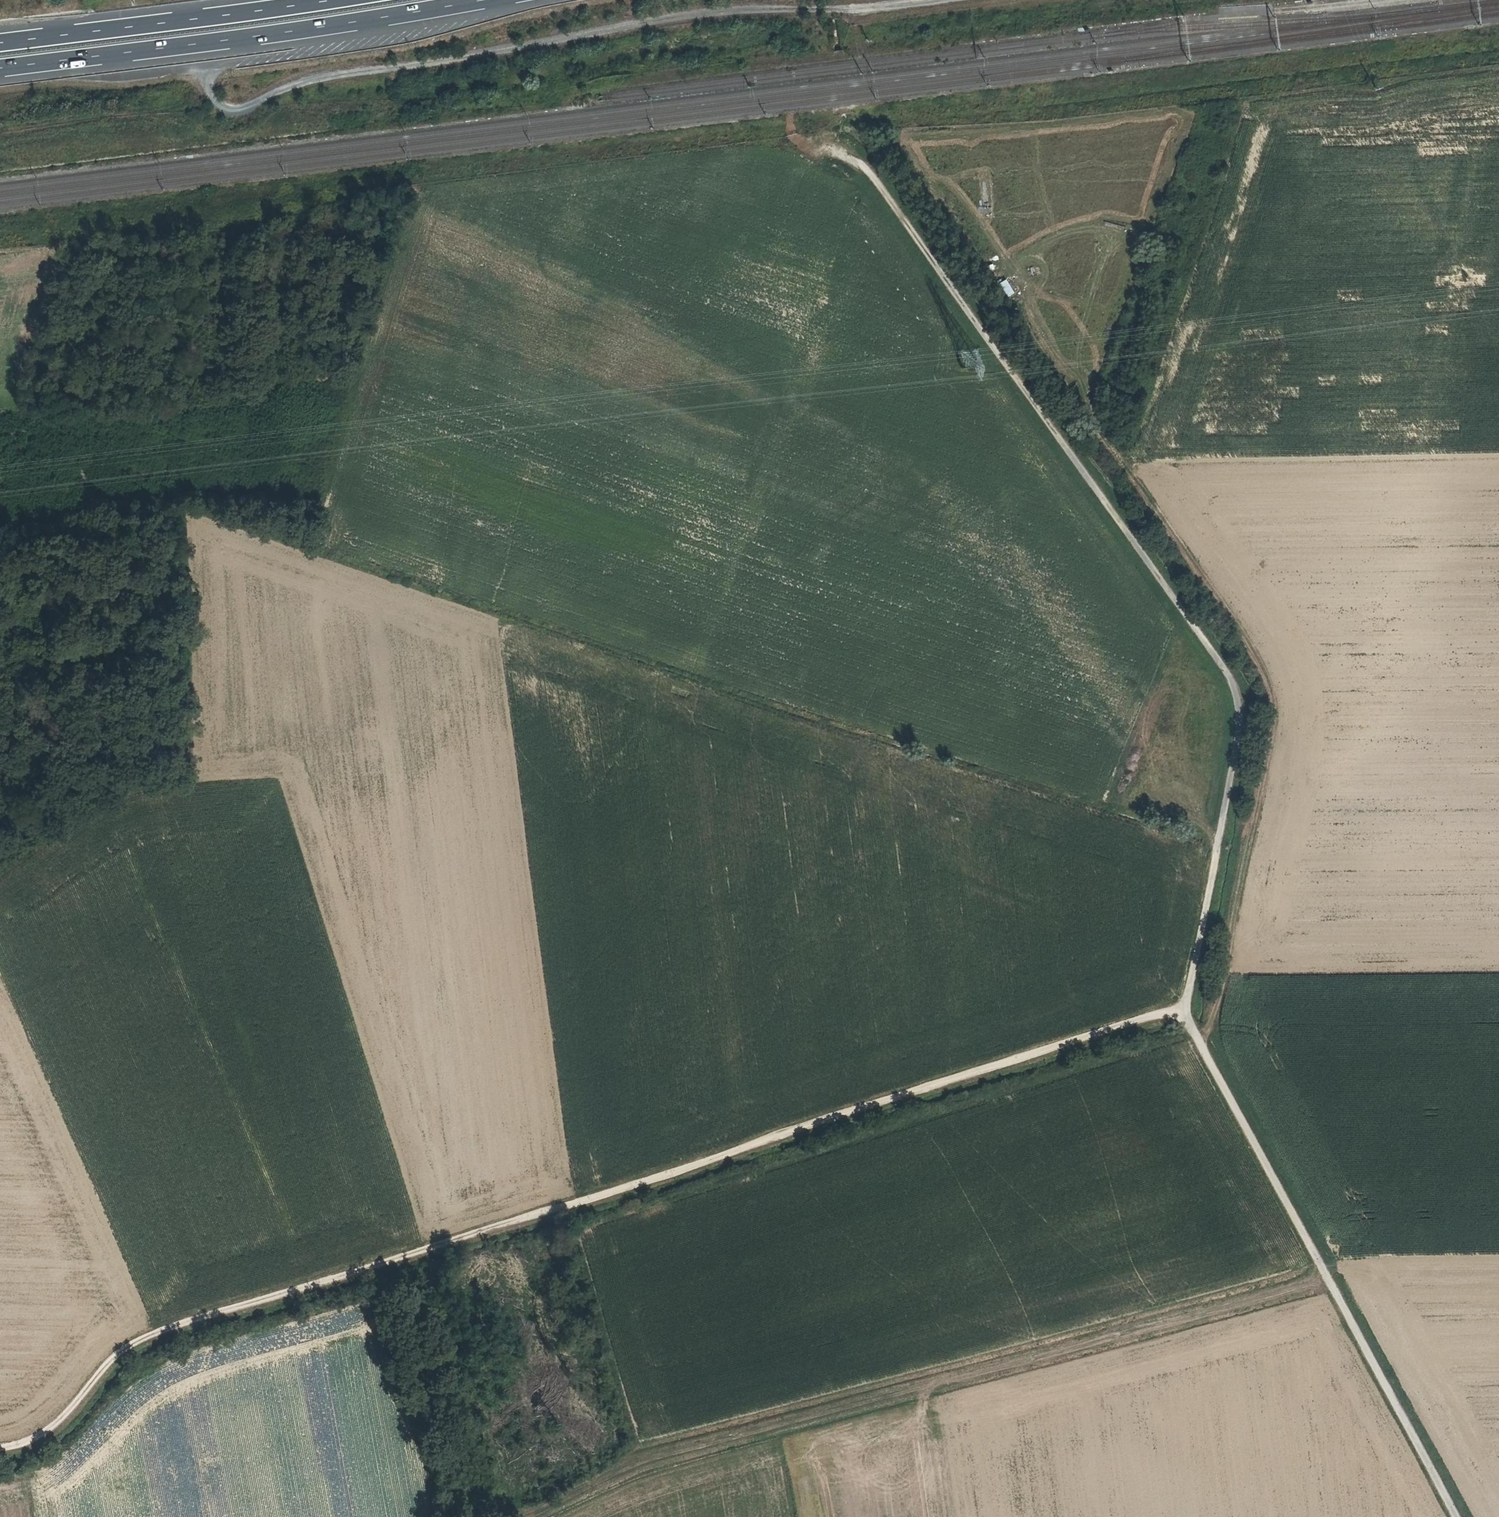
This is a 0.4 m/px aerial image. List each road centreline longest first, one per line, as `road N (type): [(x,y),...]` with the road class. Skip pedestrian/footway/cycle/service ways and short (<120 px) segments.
road 1 (residential): [(1455,1516),(1185,1016),(1235,741),(1225,671),(871,177),(832,160)]
road 2 (track): [(1185,1010),(151,1332),(105,1365),(47,1433),(0,1447)]
road 3 (motorway): [(0,68),(478,0)]
road 4 (motorway): [(321,0),(0,42)]

